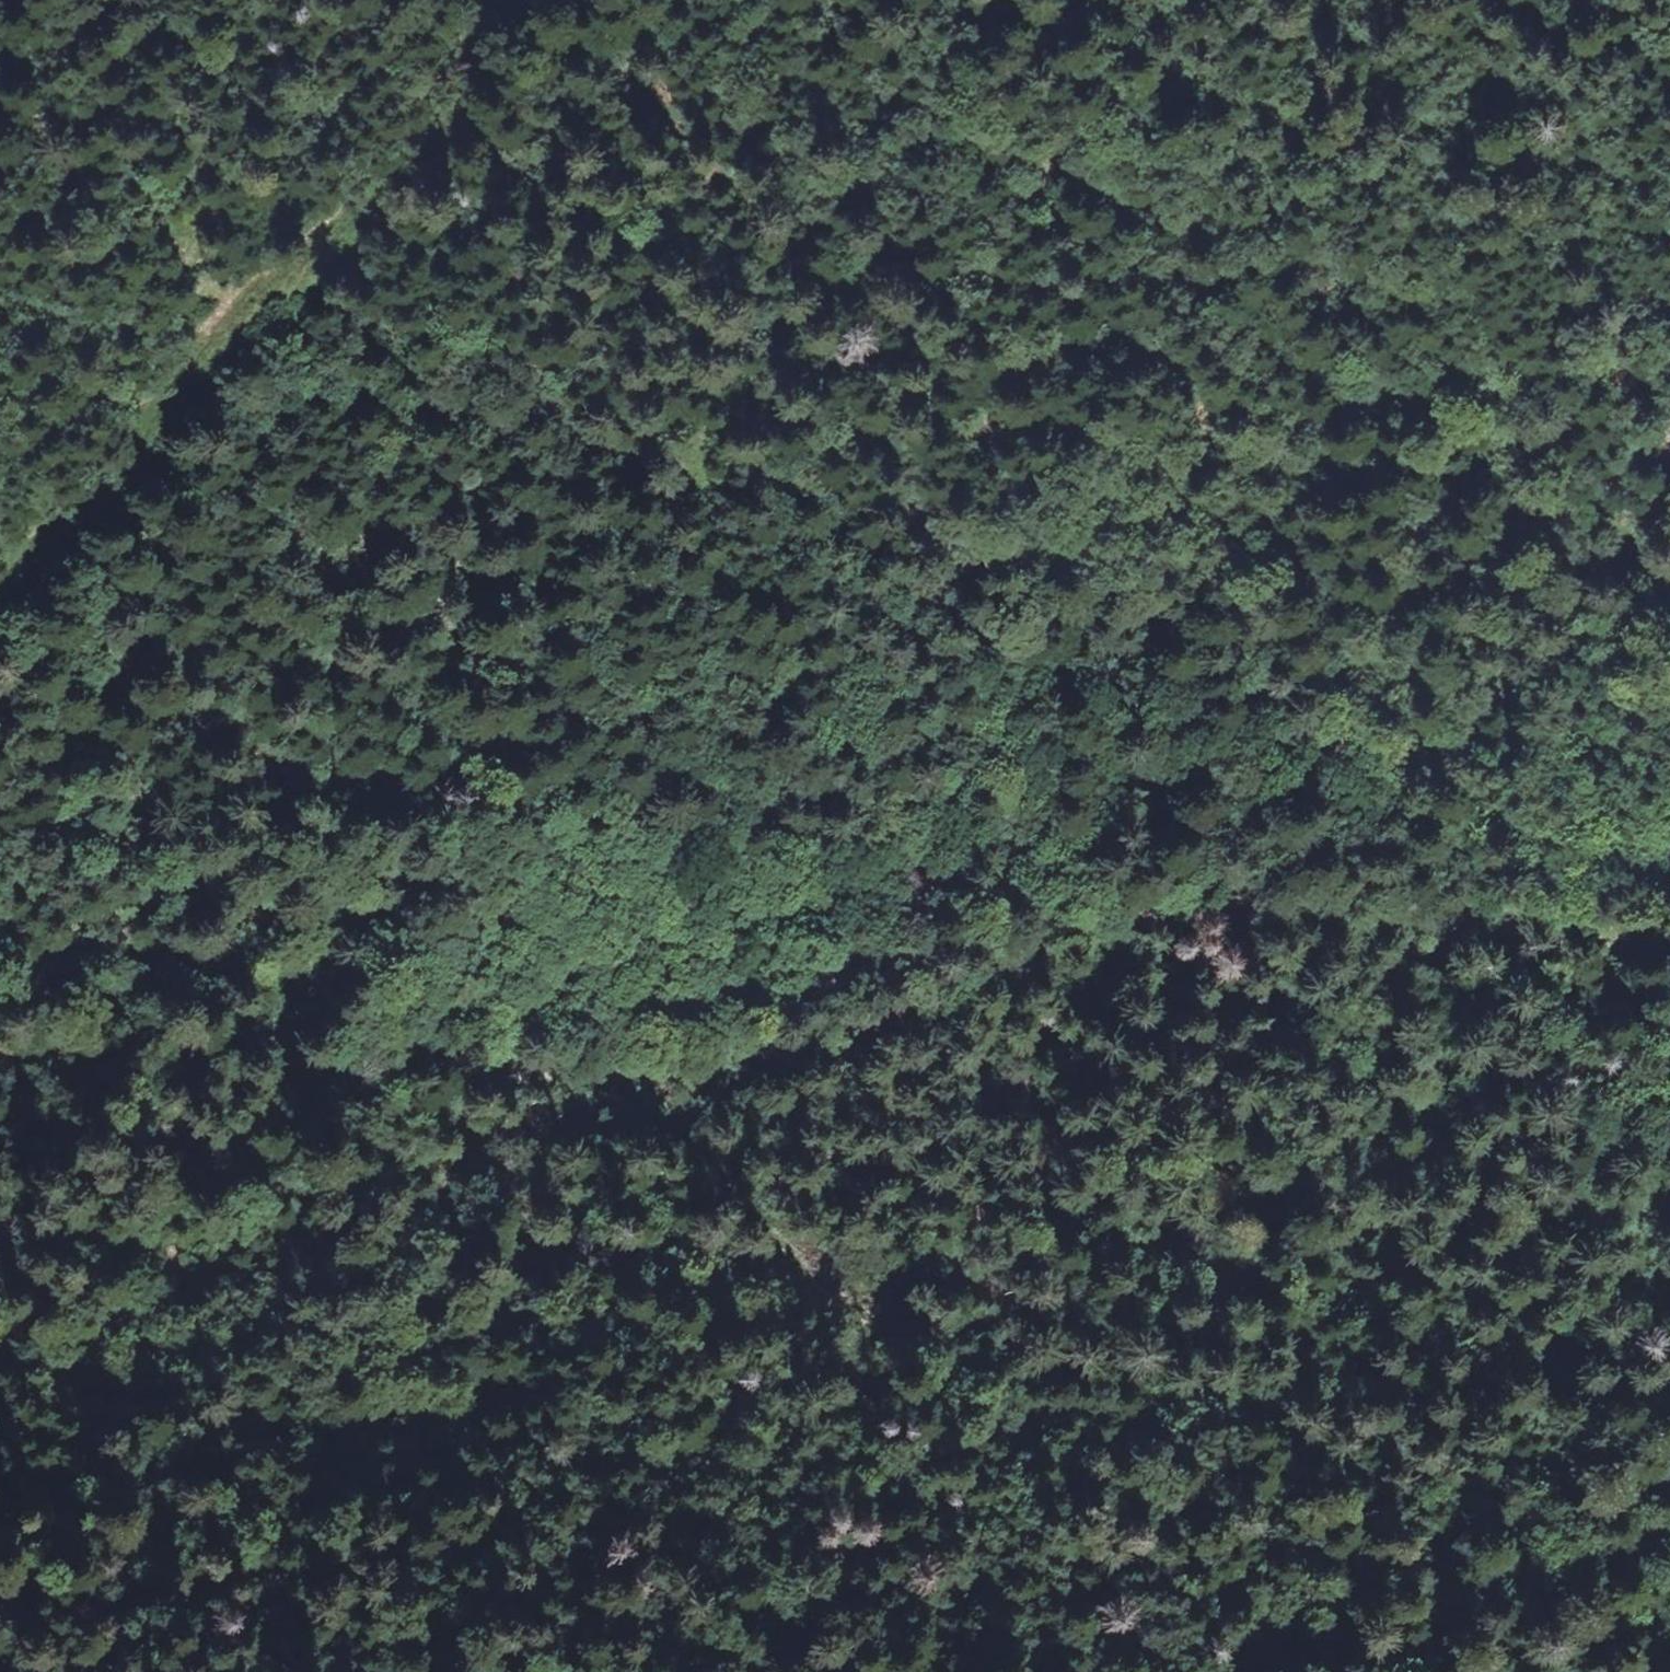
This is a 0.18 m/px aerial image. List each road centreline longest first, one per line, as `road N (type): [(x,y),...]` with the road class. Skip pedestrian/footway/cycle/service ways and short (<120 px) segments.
road 1 (track): [(1669,954),(1552,958),(1368,933),(1194,927),(1046,962),(913,1028),(743,1065),(543,1087),(436,1073),(387,1056),(295,975)]
road 2 (track): [(489,0),(426,130),(318,233),(270,267),(195,361),(127,465),(0,581)]

